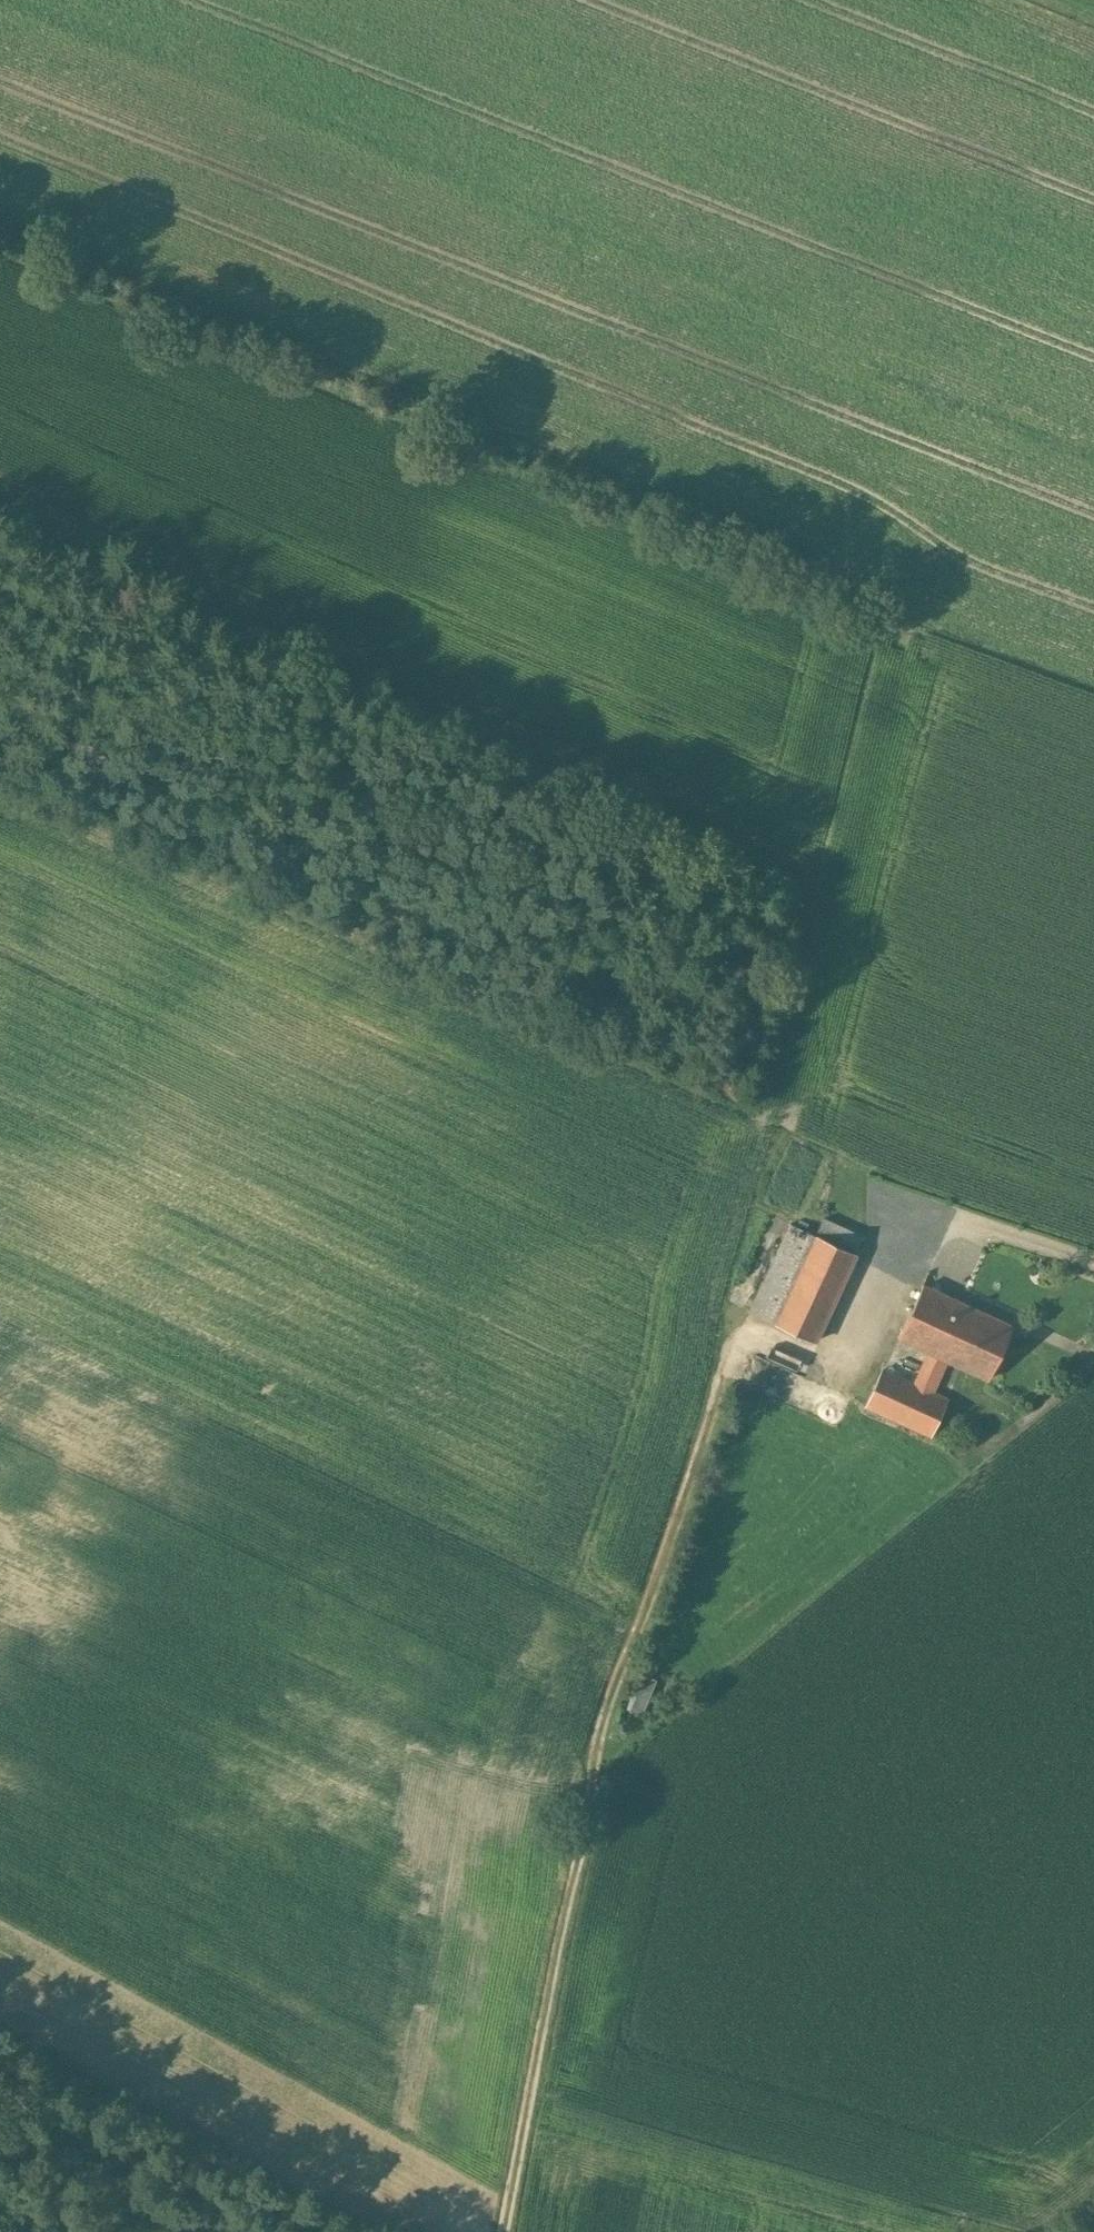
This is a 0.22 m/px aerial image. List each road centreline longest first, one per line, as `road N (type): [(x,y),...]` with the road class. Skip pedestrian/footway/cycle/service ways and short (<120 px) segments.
road 1 (track): [(505,2231),(598,1738),(738,1348)]

